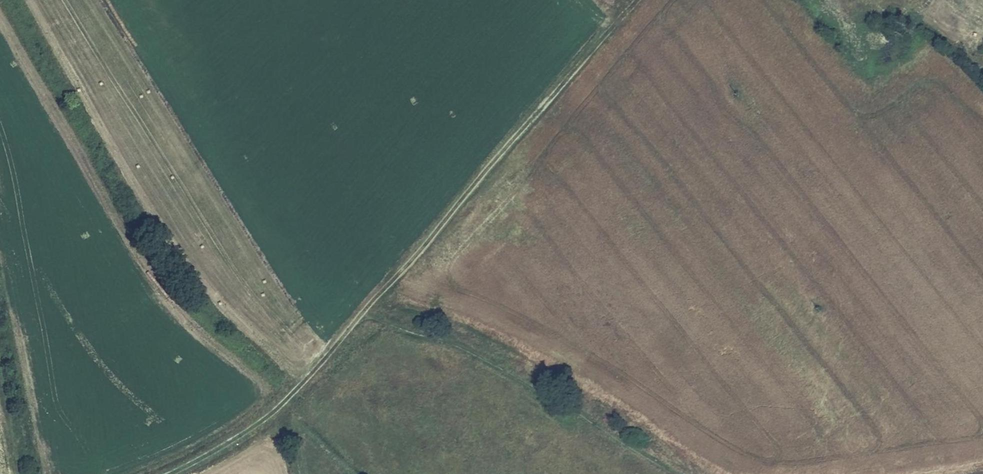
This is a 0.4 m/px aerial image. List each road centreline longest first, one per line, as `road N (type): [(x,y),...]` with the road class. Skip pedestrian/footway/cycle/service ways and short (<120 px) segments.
road 1 (track): [(170,473),(269,417),(371,312),(491,360),(678,473)]
road 2 (track): [(371,312),(637,0)]

